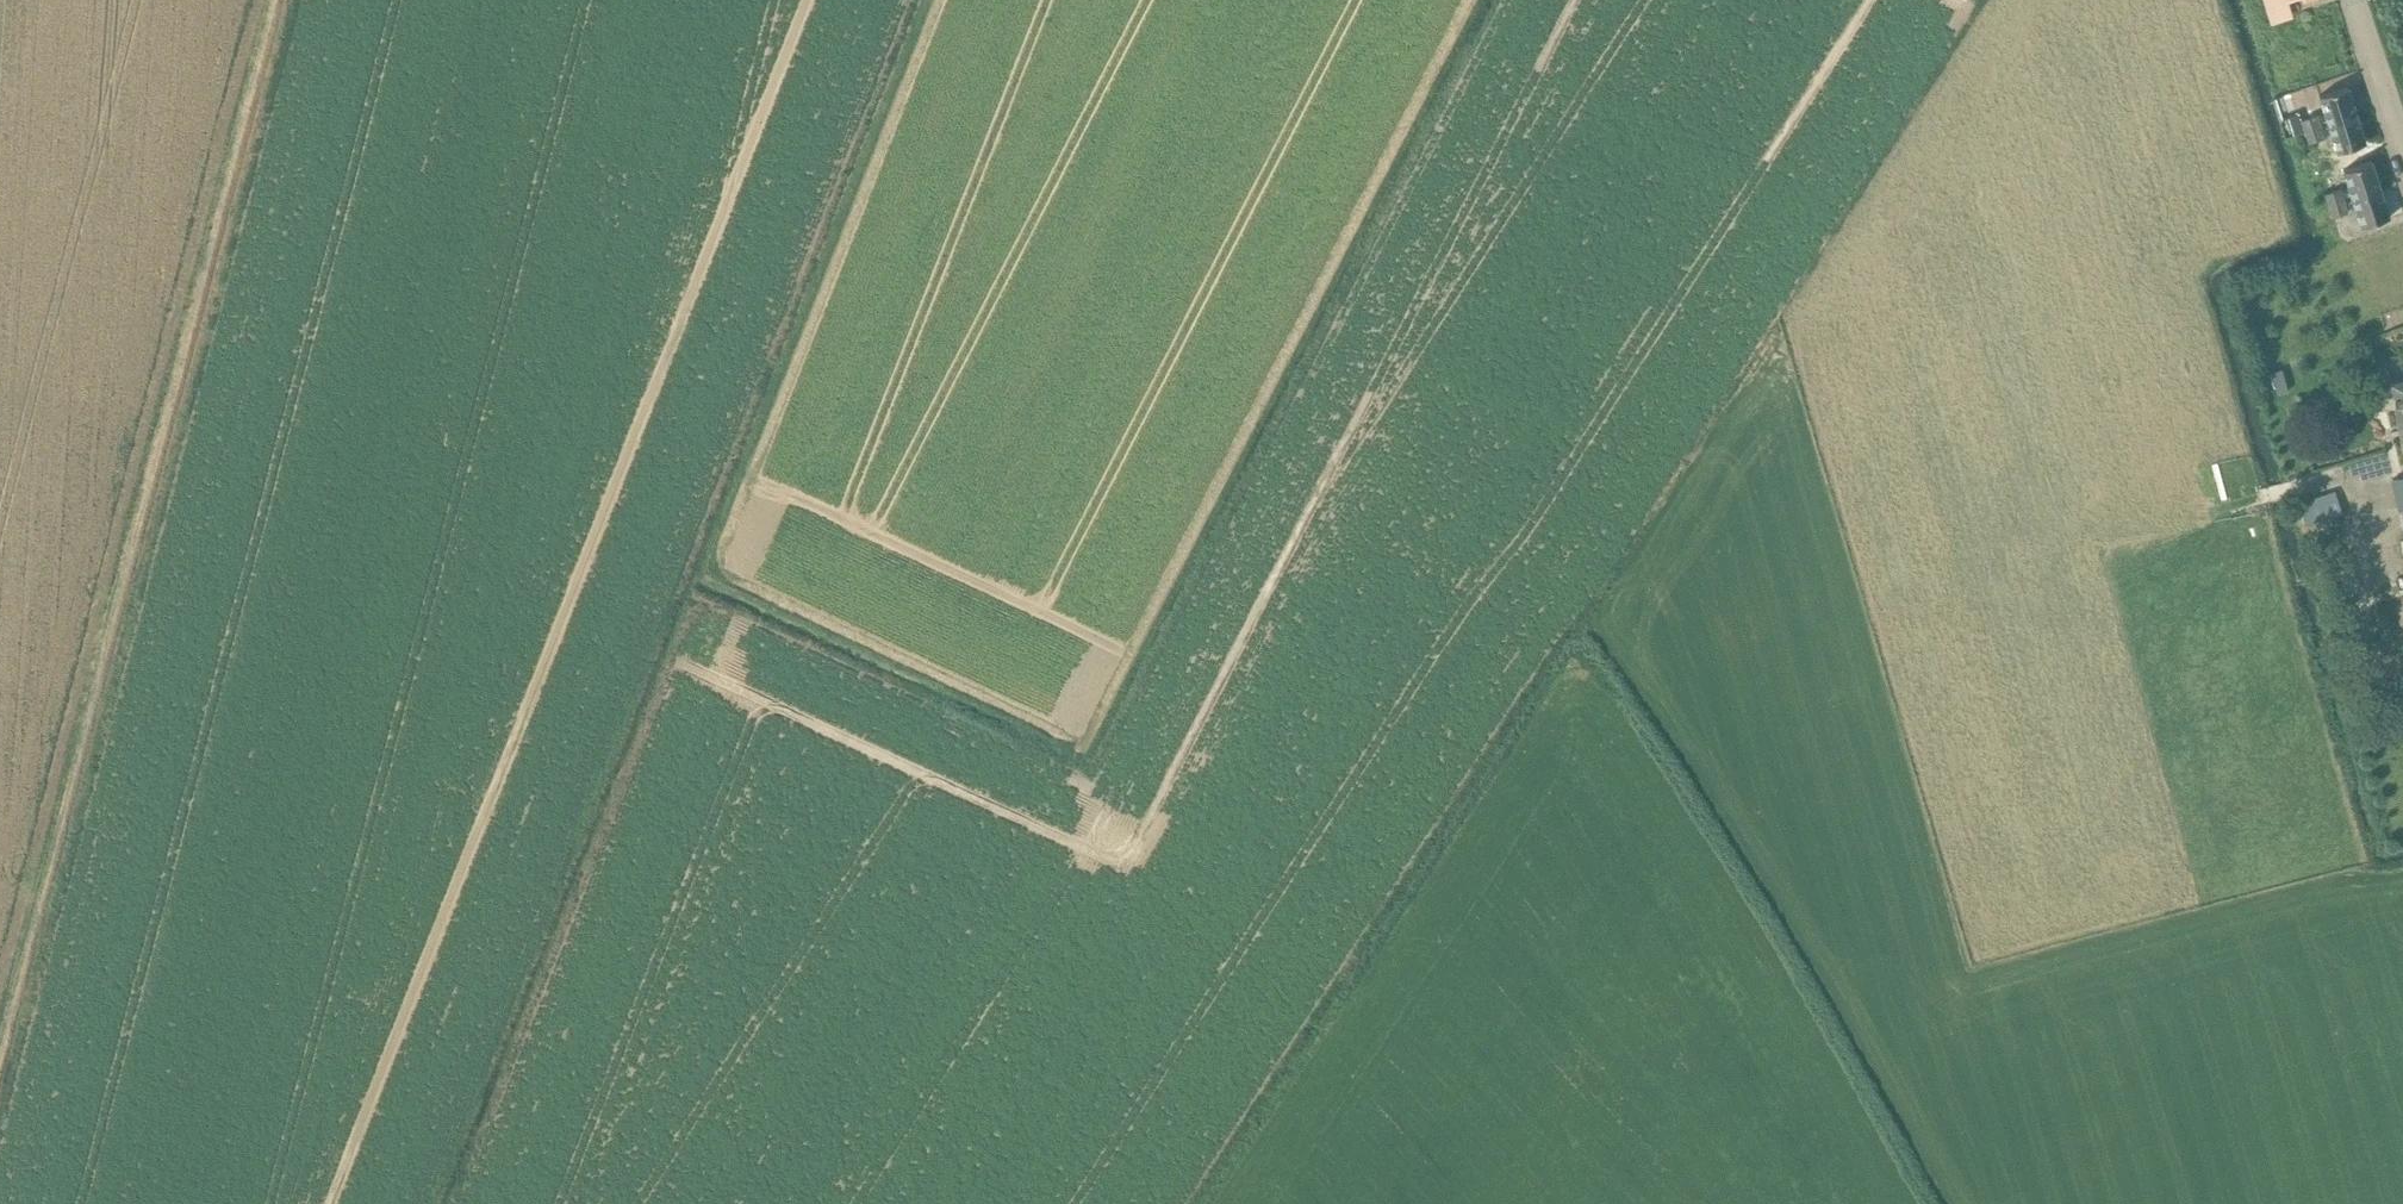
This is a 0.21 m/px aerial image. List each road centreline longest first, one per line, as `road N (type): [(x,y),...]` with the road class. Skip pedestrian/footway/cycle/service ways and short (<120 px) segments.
road 1 (unclassified): [(2402,142),(2357,0)]

